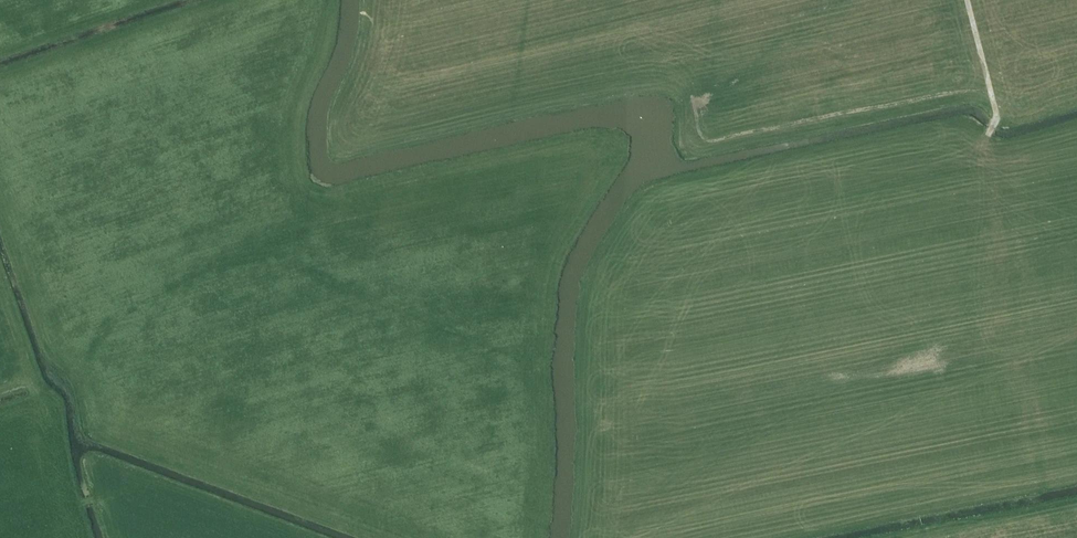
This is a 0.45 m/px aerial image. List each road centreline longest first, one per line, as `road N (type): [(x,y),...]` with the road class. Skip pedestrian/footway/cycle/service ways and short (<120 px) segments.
road 1 (track): [(967,0),(996,112),(988,136)]

